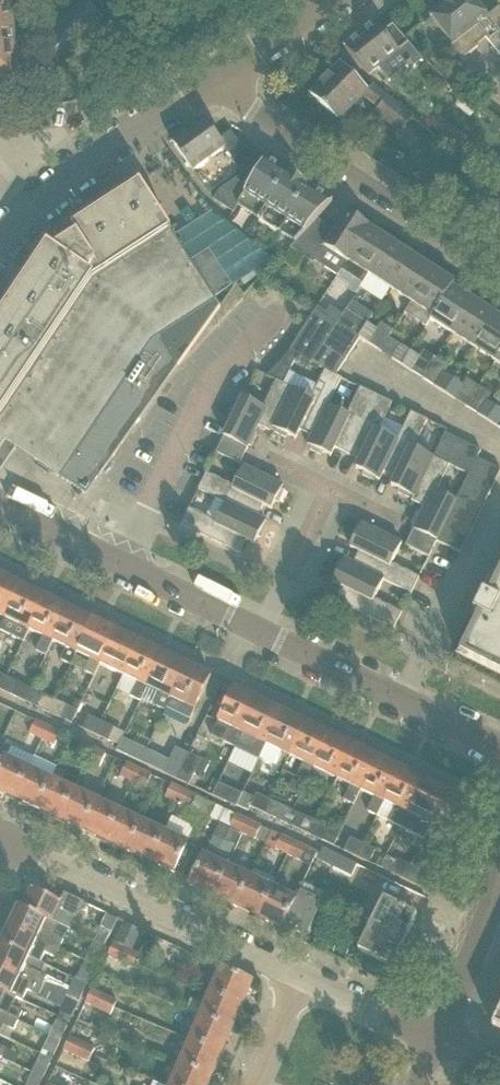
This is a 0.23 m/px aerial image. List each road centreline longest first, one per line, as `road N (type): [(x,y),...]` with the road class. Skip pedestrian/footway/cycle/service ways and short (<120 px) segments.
road 1 (residential): [(217,77),(250,113),(499,274)]
road 2 (residential): [(299,978),(14,842)]
road 3 (tertiary): [(262,630),(0,504)]
road 4 (tertiary): [(0,239),(63,182),(217,77)]
road 5 (tertiary): [(499,746),(262,630)]
road 6 (residential): [(262,630),(328,488)]
road 7 (residential): [(439,1043),(299,978)]
road 8 (tertiary): [(444,1030),(499,888)]
road 9 (tertiary): [(217,77),(333,0)]

